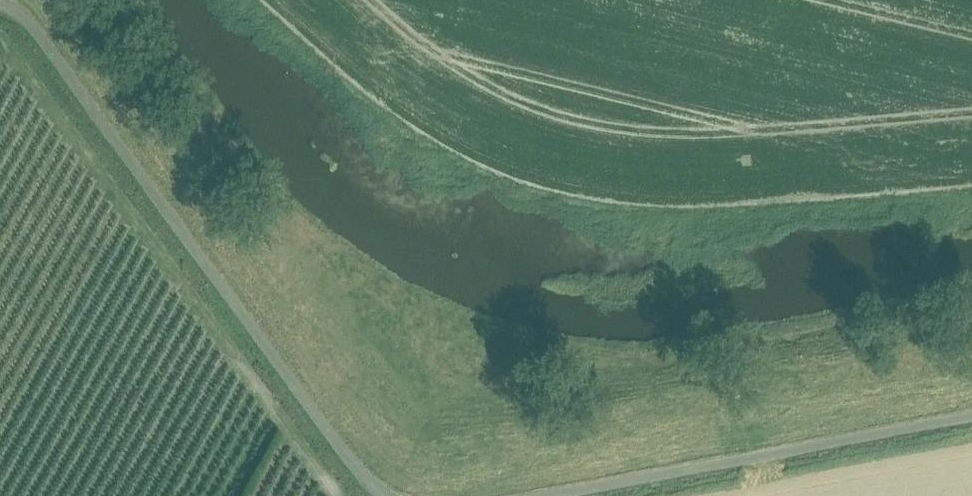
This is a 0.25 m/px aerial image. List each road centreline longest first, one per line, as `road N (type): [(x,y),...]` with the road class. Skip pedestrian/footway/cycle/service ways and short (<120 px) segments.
road 1 (unclassified): [(0,3),(36,32),(381,495)]
road 2 (unclassified): [(544,495),(971,416)]

